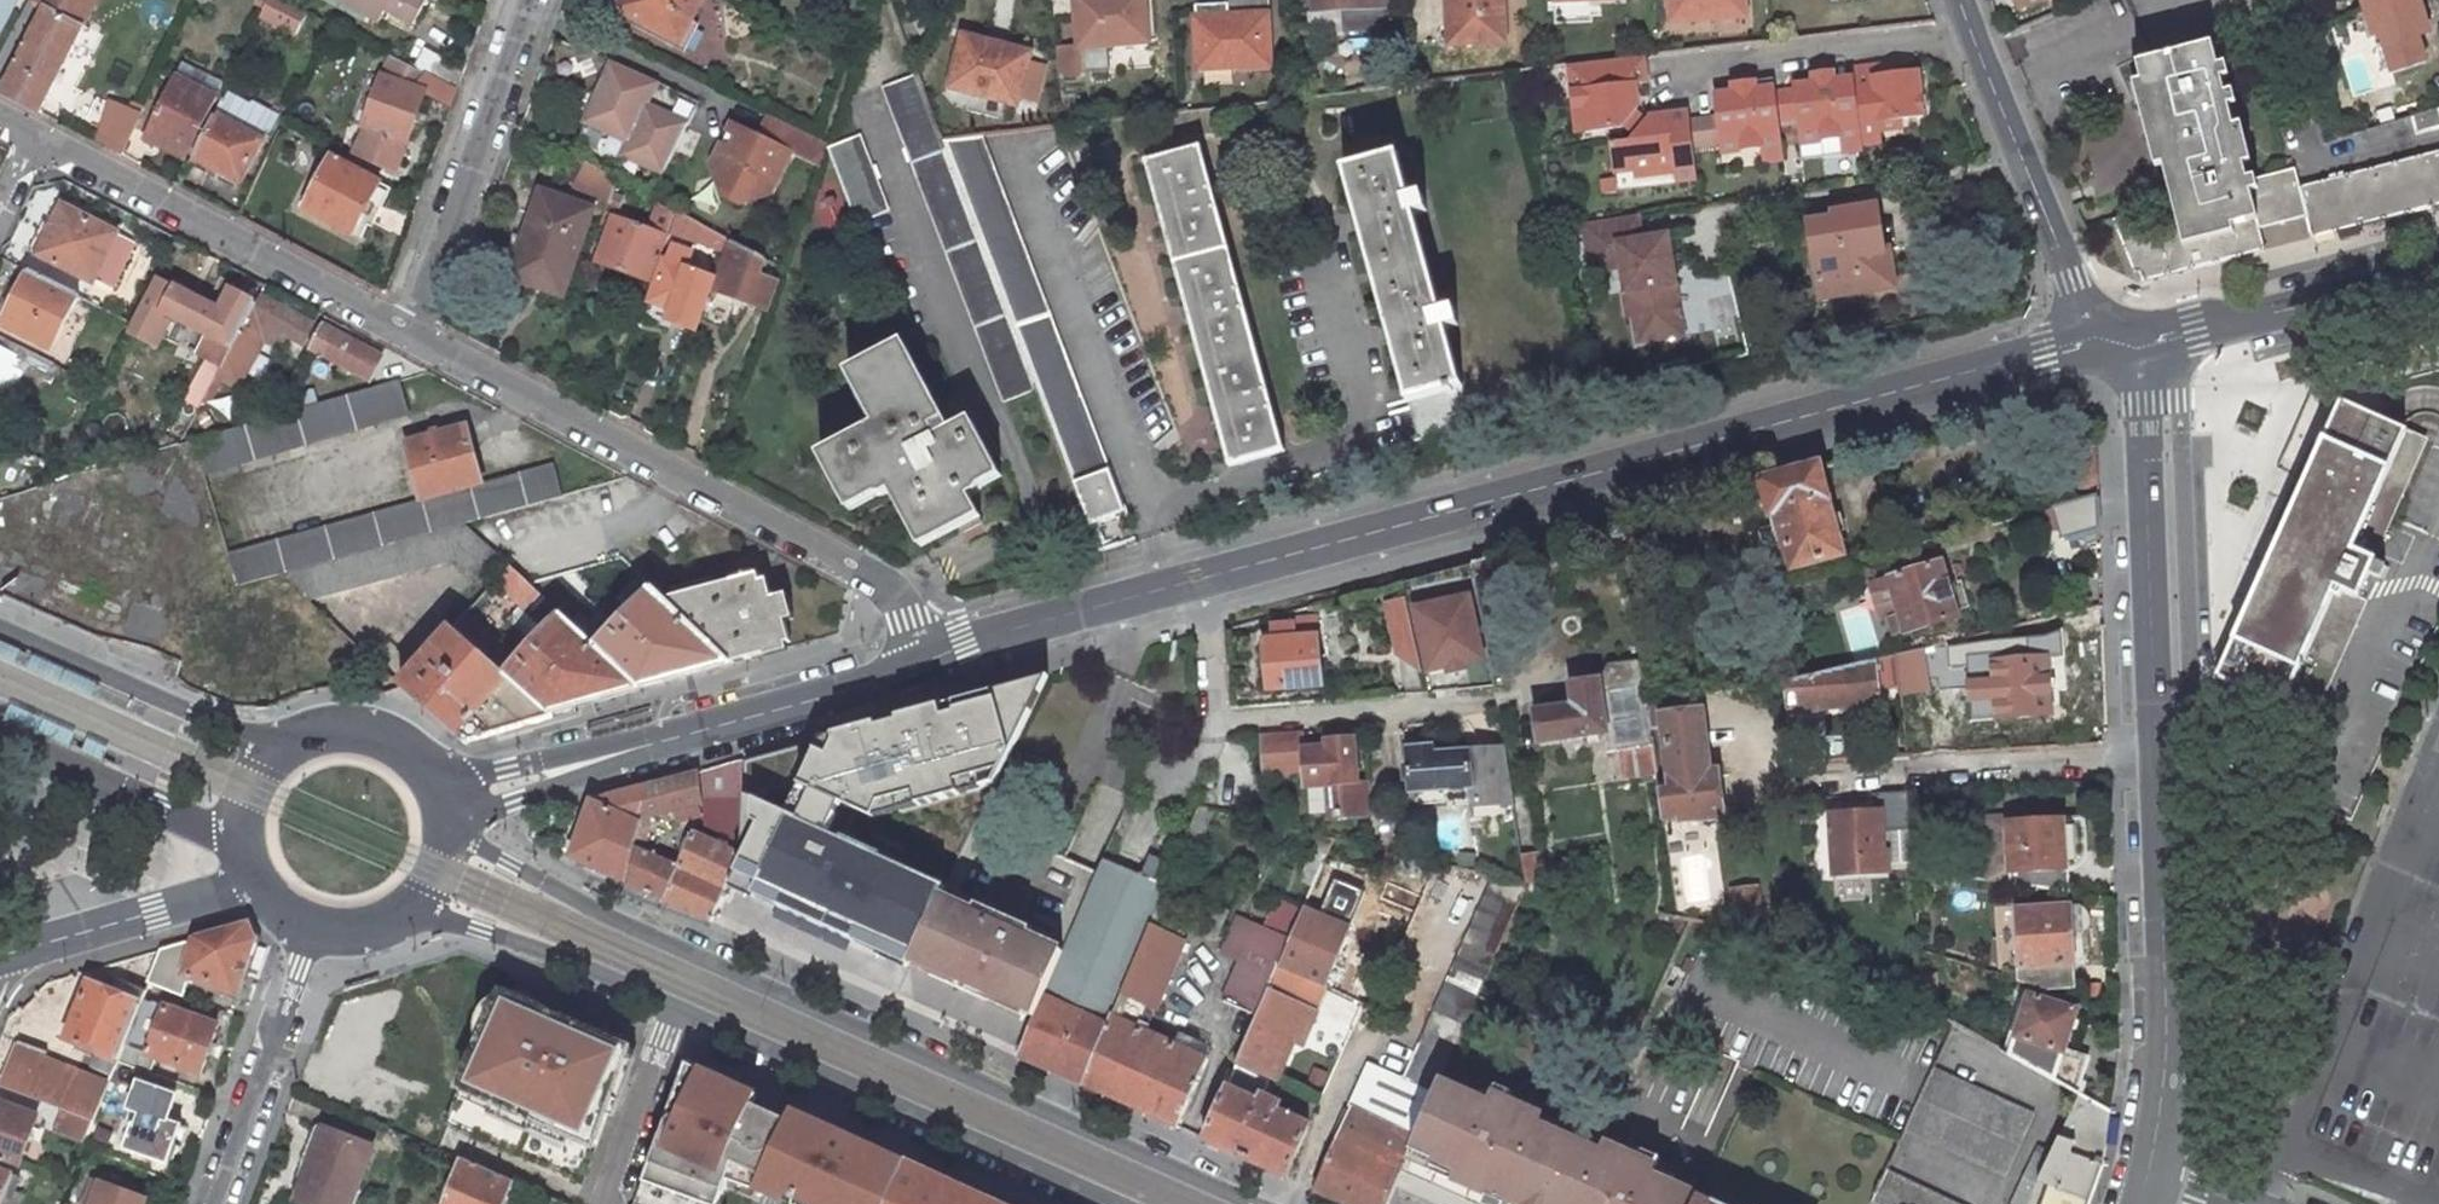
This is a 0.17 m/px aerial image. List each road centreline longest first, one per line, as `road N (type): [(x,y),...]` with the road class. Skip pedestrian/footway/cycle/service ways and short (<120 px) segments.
road 1 (tertiary): [(1205,578),(2086,347)]
road 2 (primary): [(1260,1203),(592,907),(449,834)]
road 3 (residential): [(926,659),(886,584),(830,547),(415,326)]
road 4 (tertiary): [(446,804),(876,681),(926,659)]
road 5 (primary): [(676,1006),(1123,1203)]
road 6 (residential): [(2153,760),(2143,381),(2132,340)]
road 7 (residential): [(415,326),(42,135)]
road 8 (residential): [(1205,578),(1218,722),(1484,701)]
road 9 (residential): [(2151,1166),(2170,1056),(2153,760)]
road 10 (residential): [(1806,775),(2153,760)]
road 11 (residential): [(415,326),(533,0)]
road 12 (residential): [(2086,347),(2072,279),(1973,33)]
road 13 (tertiary): [(2132,340),(2438,274)]
road 14 (primary): [(275,752),(0,626)]
road 15 (residential): [(1677,69),(1973,33)]
road 16 (tertiary): [(926,659),(1205,578)]
road 17 (residential): [(317,932),(216,1203)]
road 18 (primary): [(414,910),(524,943),(676,1006)]
road 19 (primary): [(446,804),(431,772),(375,731),(305,734),(275,752)]
road 20 (residential): [(676,1006),(606,1203)]
road 21 (primary): [(0,736),(159,805)]
road 22 (tertiary): [(0,959),(162,908)]

